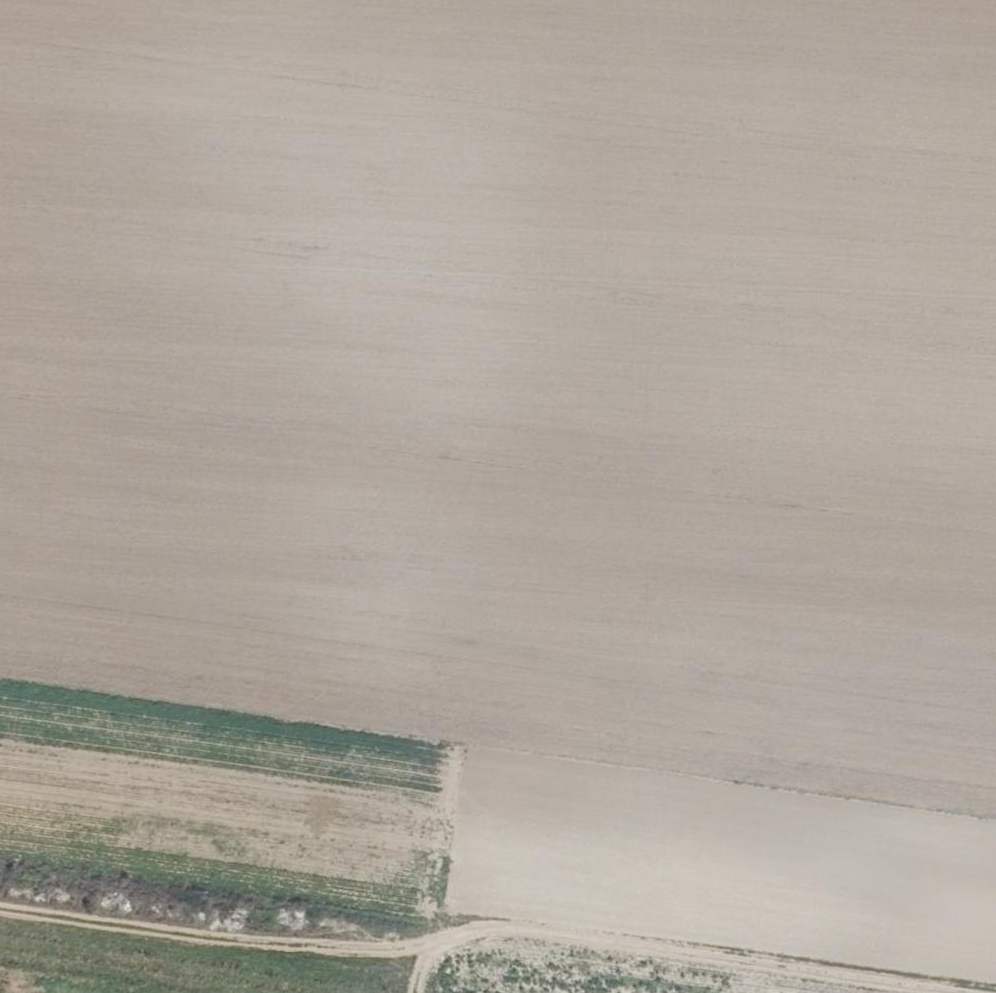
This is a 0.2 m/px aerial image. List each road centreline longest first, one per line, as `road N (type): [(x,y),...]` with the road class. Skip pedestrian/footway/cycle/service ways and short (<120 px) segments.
road 1 (track): [(956,992),(482,925),(433,942),(347,948),(0,906)]

